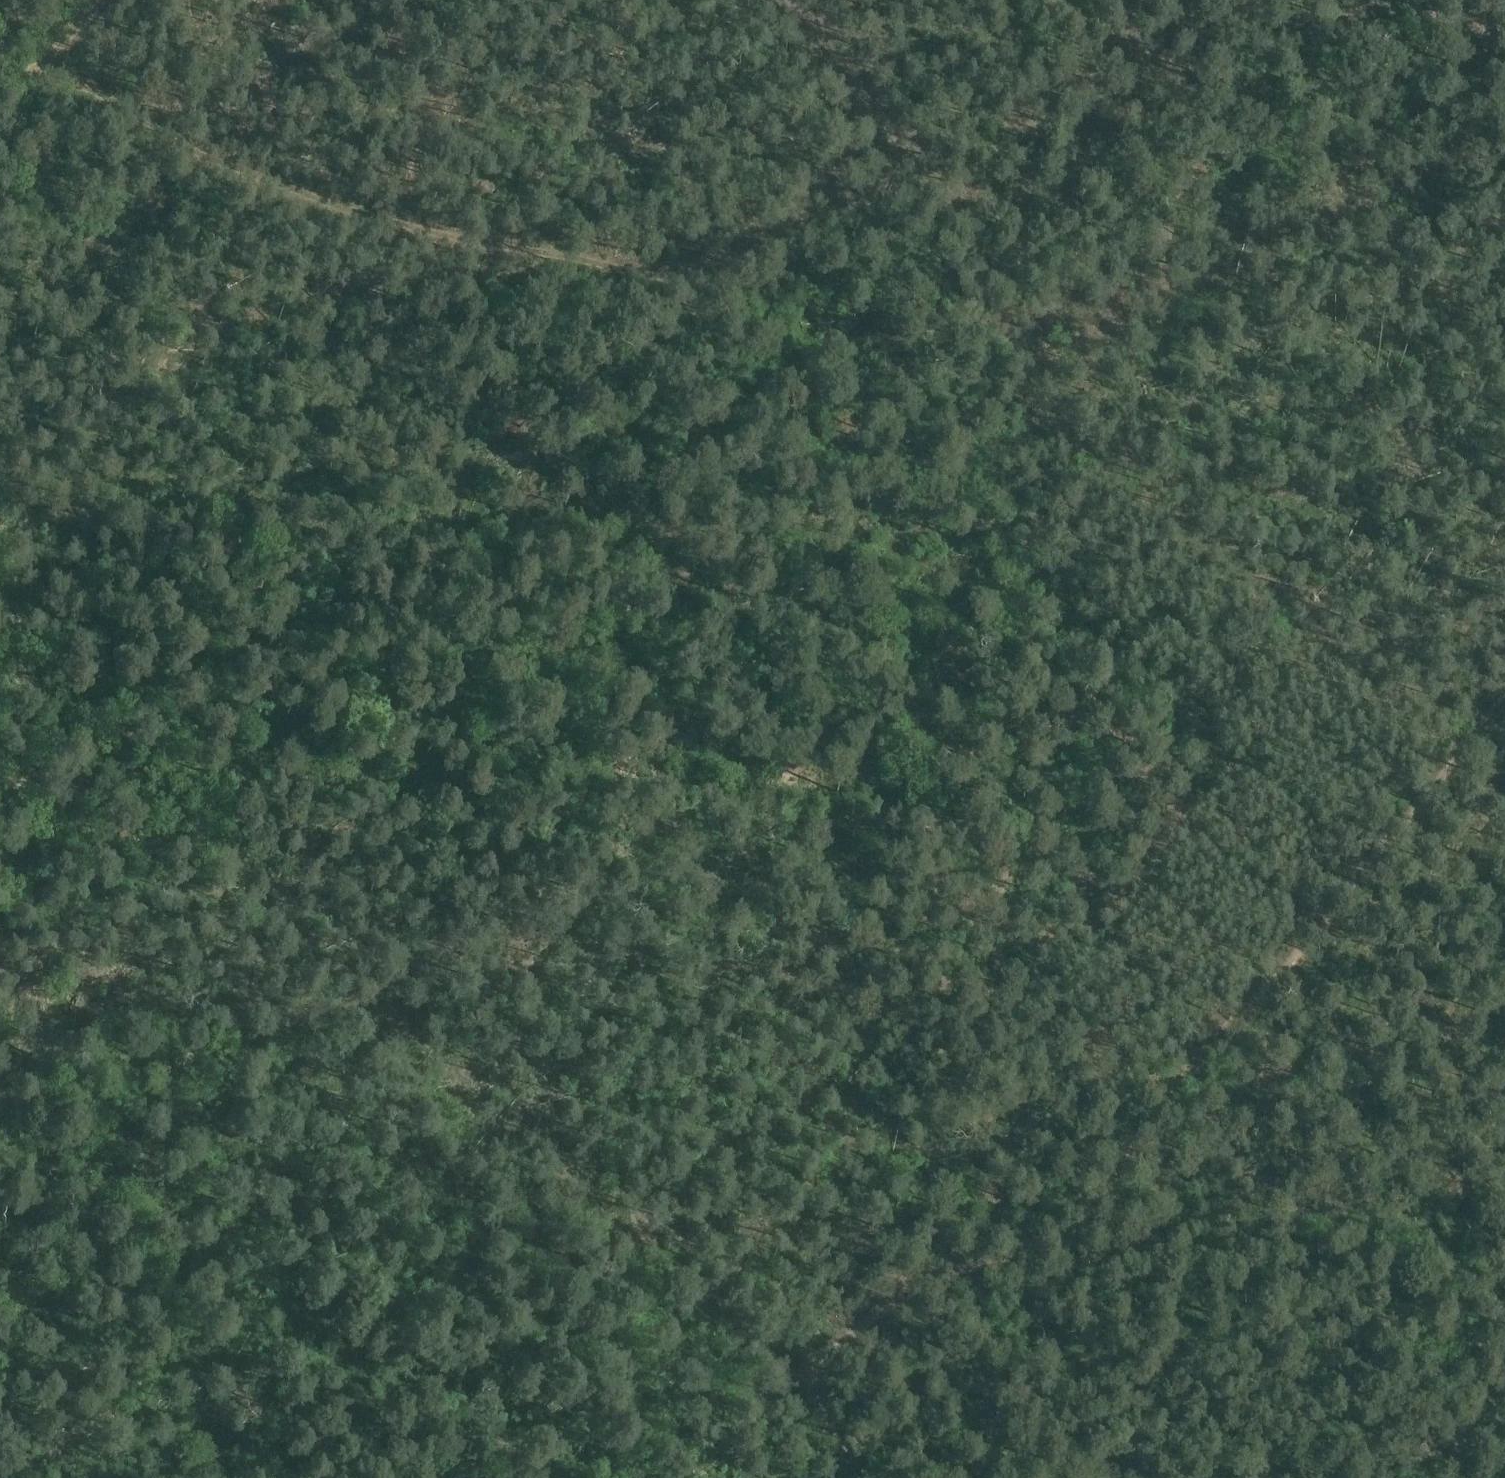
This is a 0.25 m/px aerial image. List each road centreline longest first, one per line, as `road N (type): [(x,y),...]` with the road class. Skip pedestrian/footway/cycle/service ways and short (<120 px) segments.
road 1 (track): [(1504,692),(1083,1207),(876,1312),(808,1374),(815,1411),(860,1477)]

